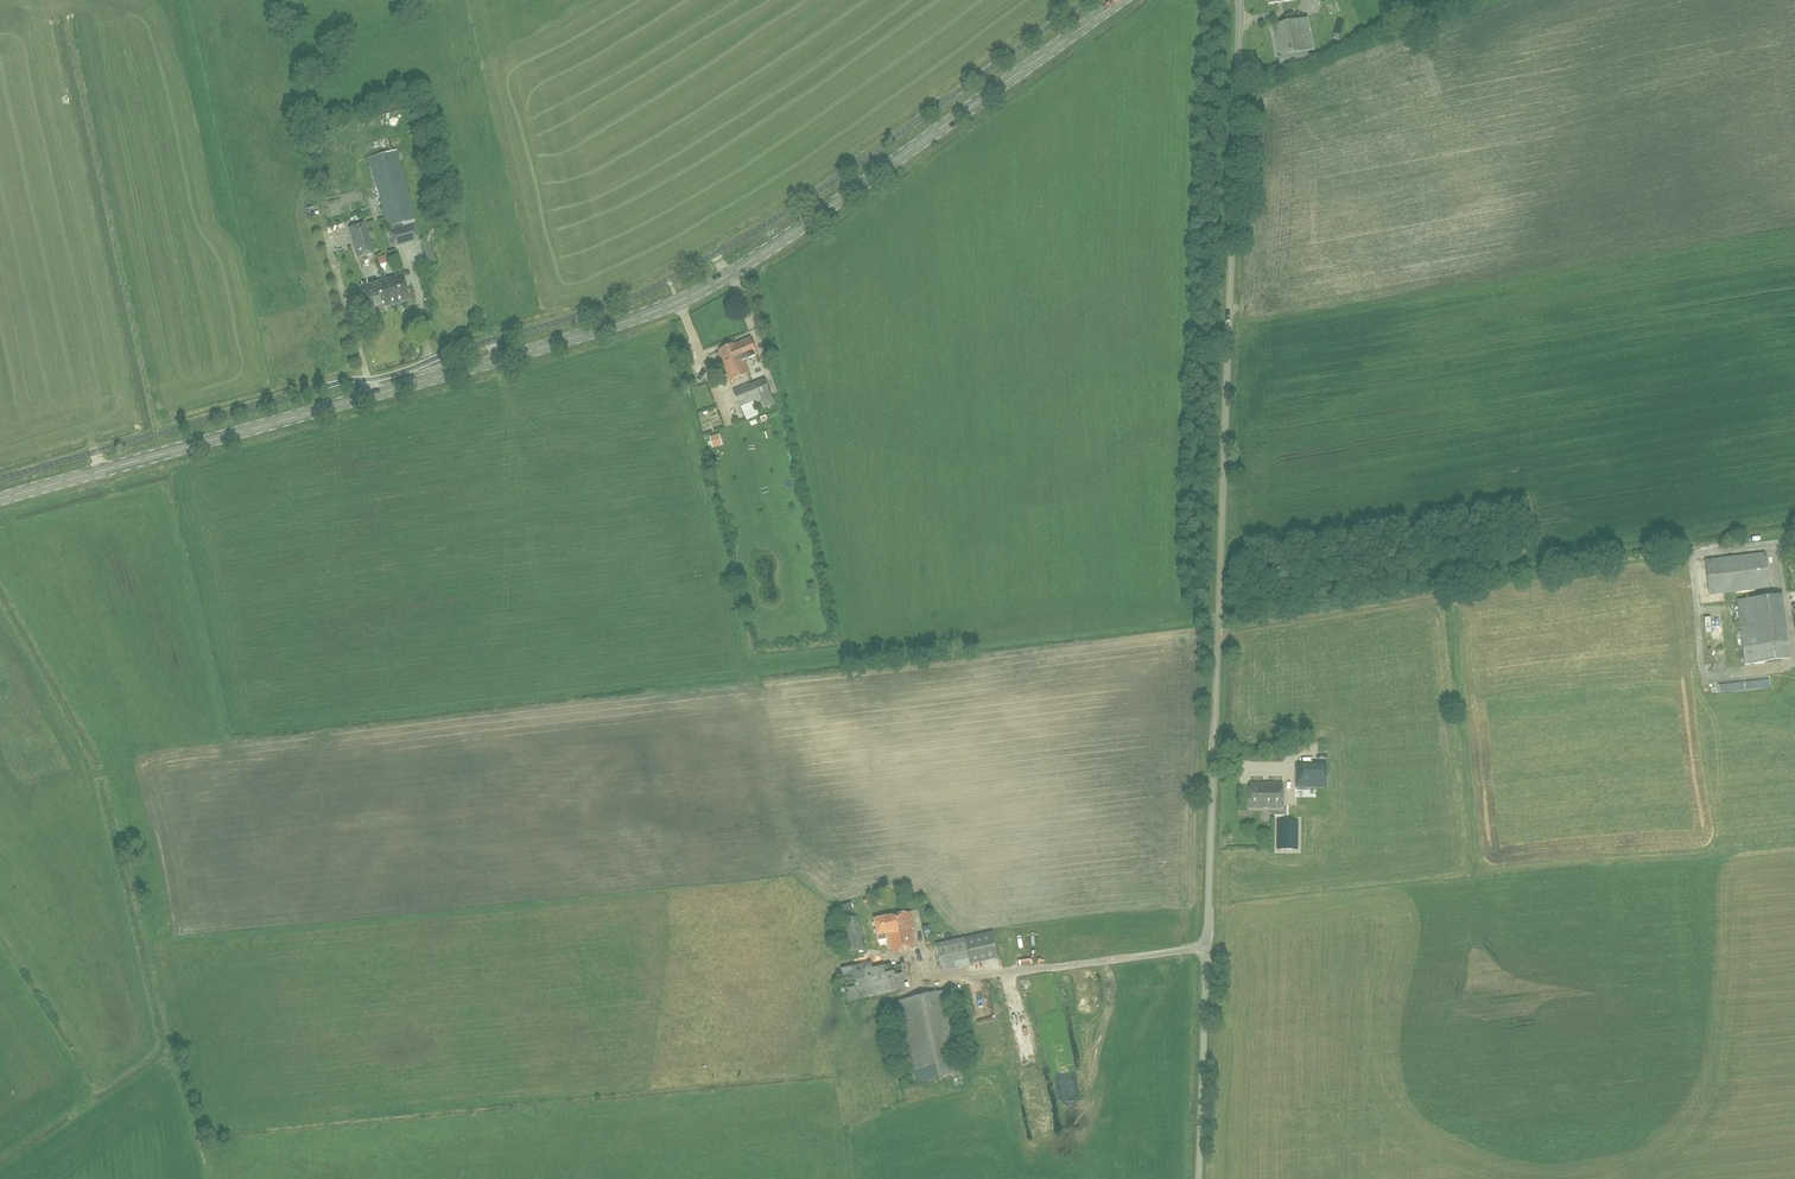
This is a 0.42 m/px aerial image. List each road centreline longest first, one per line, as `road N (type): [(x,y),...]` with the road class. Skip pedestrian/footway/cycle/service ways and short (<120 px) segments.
road 1 (tertiary): [(0,499),(675,303),(753,260),(1120,0)]
road 2 (unclassified): [(1199,1178),(1240,0)]
road 3 (track): [(1218,633),(1689,557)]
road 4 (track): [(1433,599),(1436,571),(1536,556)]

